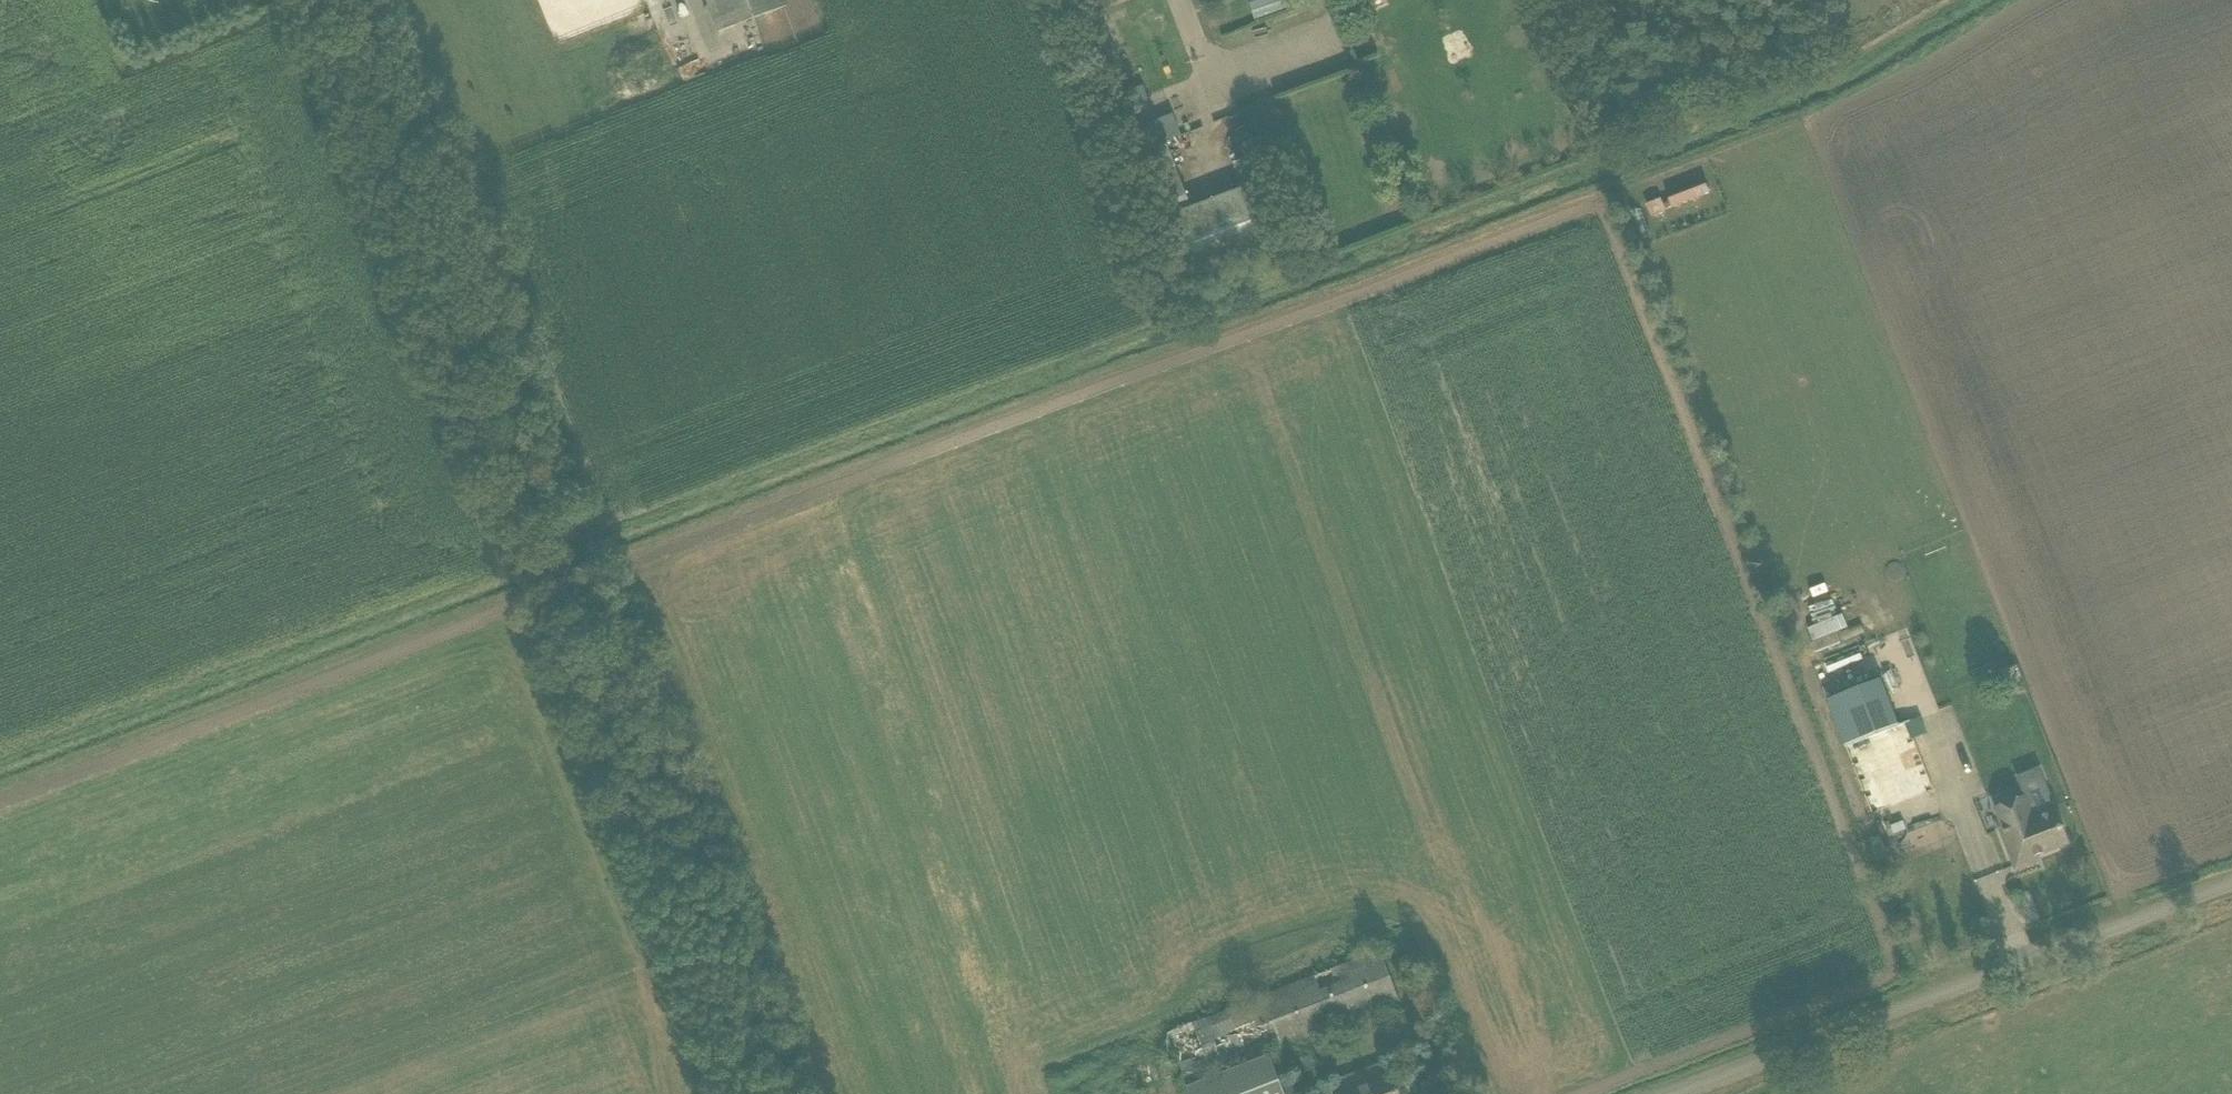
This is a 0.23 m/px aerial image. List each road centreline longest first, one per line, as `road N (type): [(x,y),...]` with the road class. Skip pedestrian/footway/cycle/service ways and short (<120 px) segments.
road 1 (track): [(320,0),(742,1093)]
road 2 (unclassified): [(1724,1093),(2231,899)]

